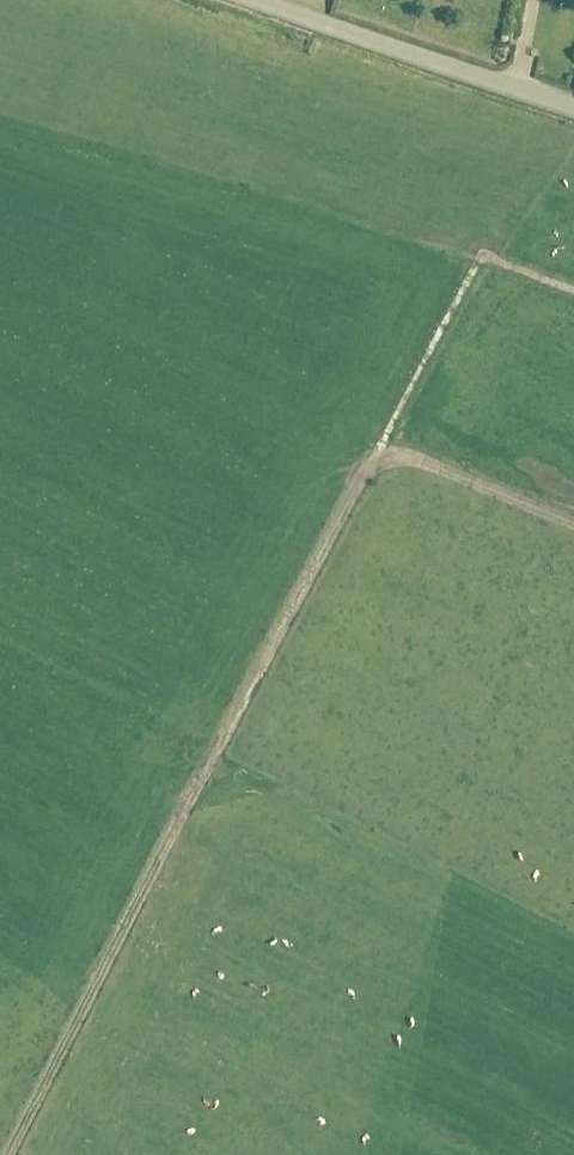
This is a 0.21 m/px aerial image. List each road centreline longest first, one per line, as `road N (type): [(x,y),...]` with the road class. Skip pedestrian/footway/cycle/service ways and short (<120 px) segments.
road 1 (unclassified): [(573,100),(273,0)]

